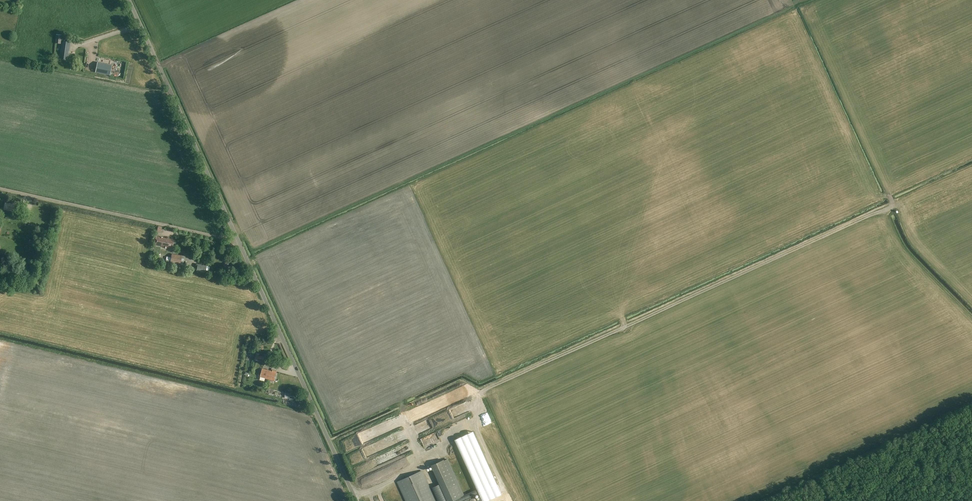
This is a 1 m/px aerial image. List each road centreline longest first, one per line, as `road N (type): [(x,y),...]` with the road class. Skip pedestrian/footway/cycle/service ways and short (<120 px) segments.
road 1 (unclassified): [(358,500),(129,0)]
road 2 (track): [(468,401),(882,208)]
road 3 (track): [(0,189),(238,241)]

